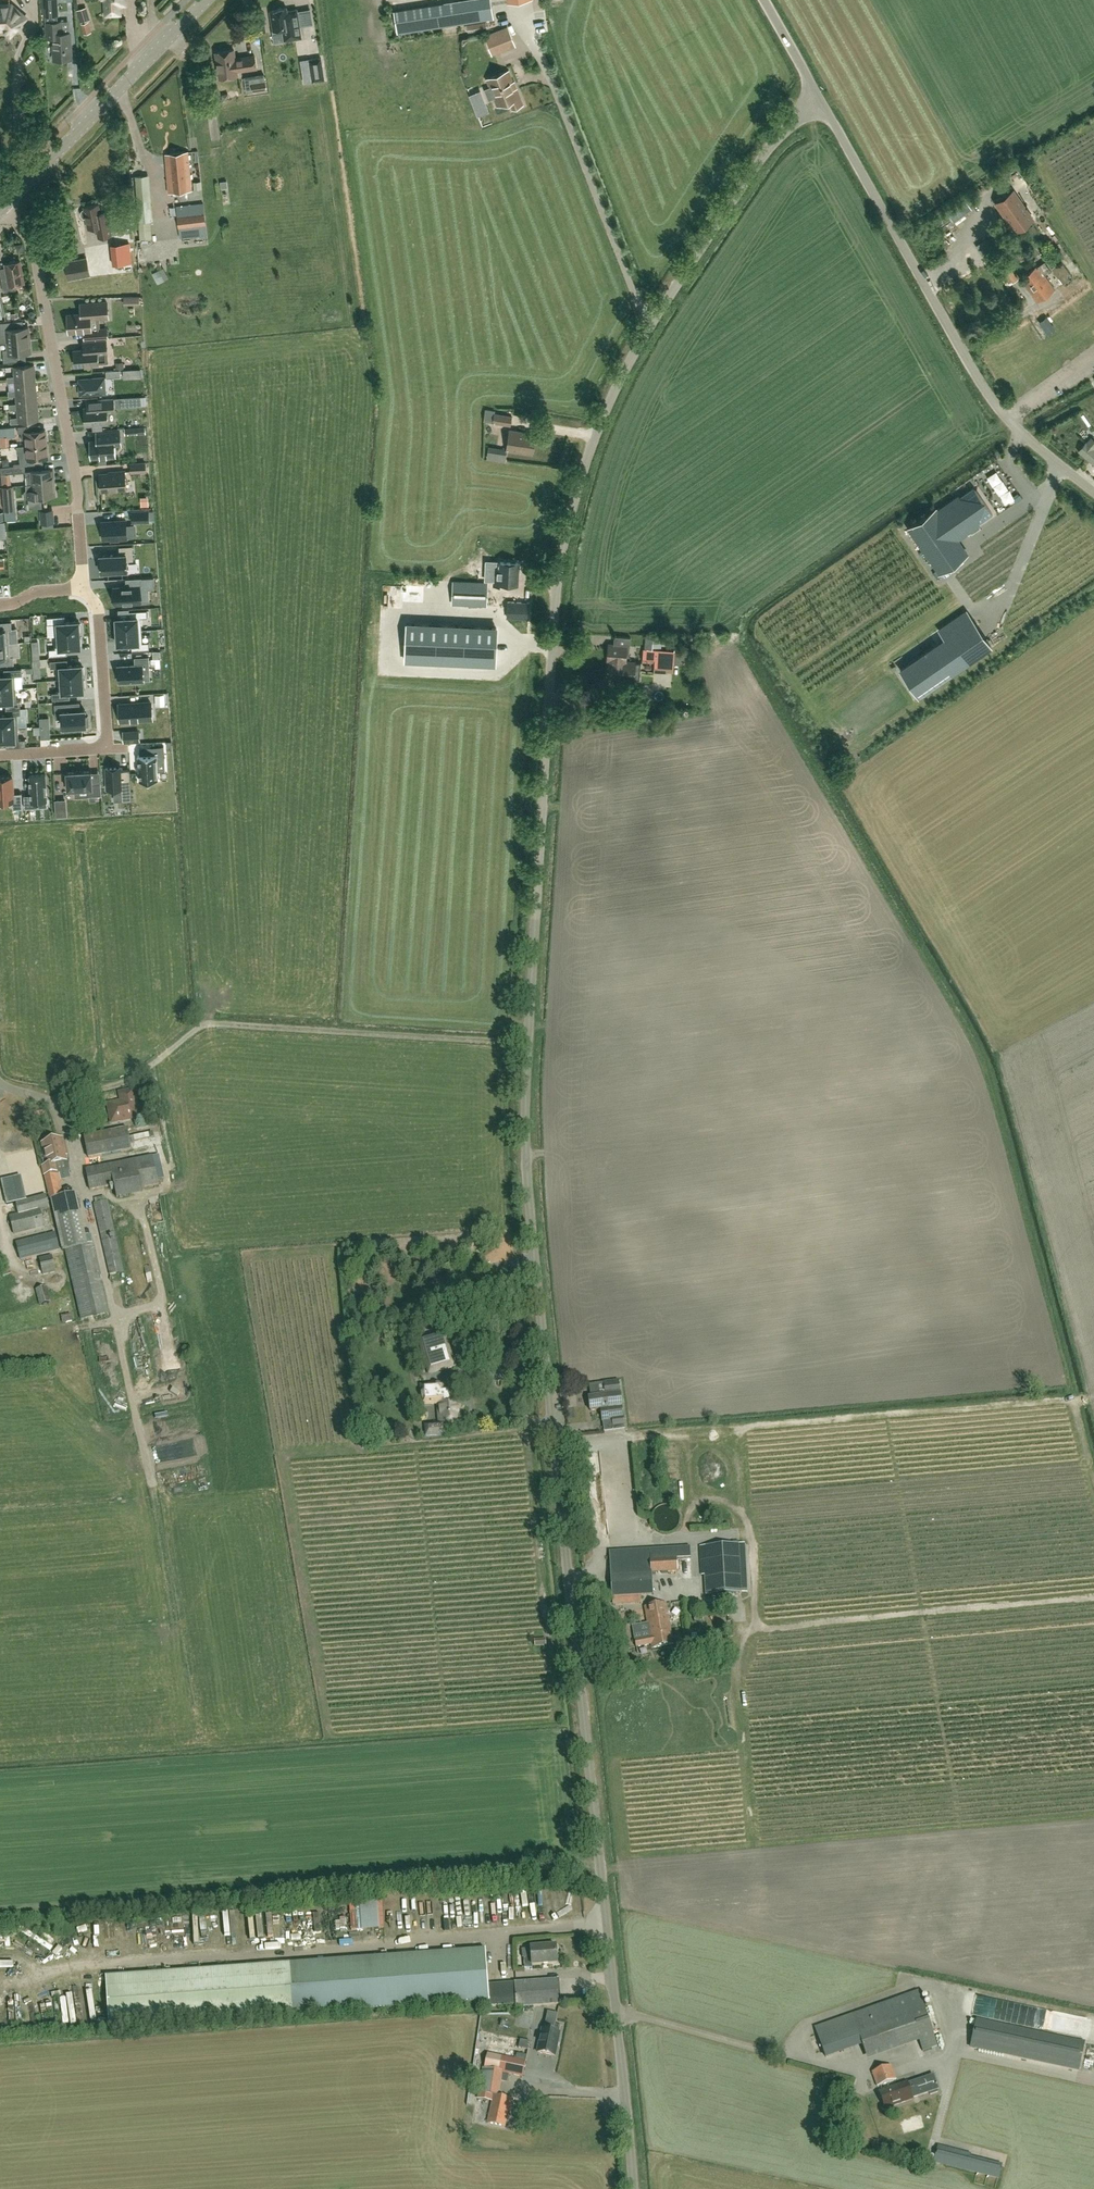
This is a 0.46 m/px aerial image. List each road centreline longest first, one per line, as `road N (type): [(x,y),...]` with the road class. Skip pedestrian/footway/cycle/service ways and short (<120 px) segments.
road 1 (unclassified): [(632,2188),(523,1135),(559,558),(588,442),(621,371),(757,163),(819,100)]
road 2 (unclassified): [(1093,492),(1011,422),(983,386),(819,100)]
road 3 (residential): [(83,588),(77,491),(40,277),(31,241),(2,208)]
road 4 (tertiary): [(2,208),(207,0)]
road 5 (residential): [(0,755),(103,743),(96,610),(83,588)]

